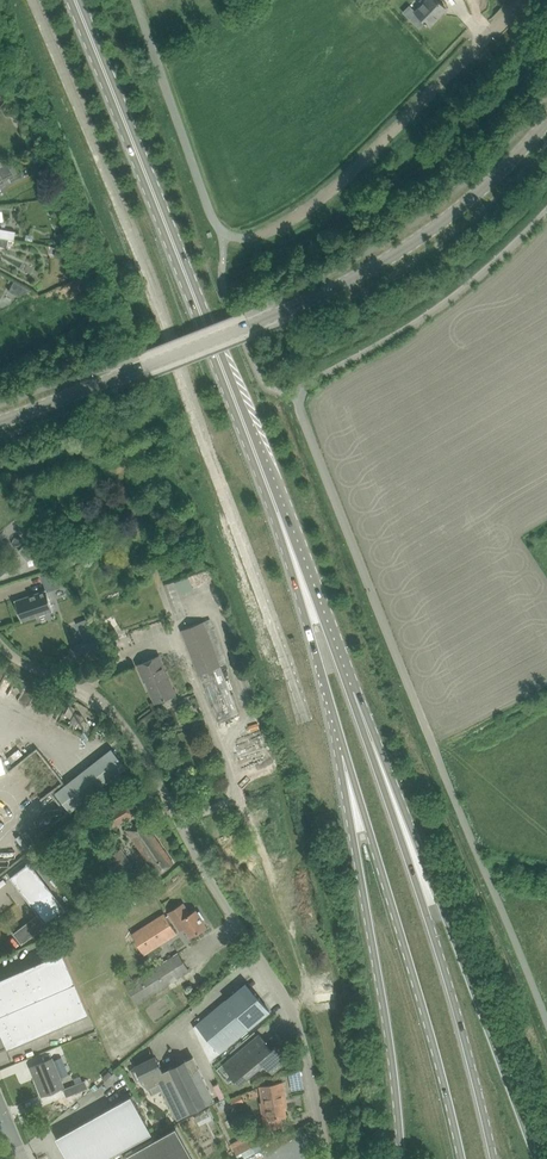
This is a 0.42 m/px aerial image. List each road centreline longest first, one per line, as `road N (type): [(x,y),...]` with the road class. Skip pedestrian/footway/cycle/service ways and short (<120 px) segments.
road 1 (unclassified): [(522,0),(321,199),(290,221),(235,239),(208,205),(135,0)]
road 2 (unclassified): [(327,1158),(287,1001),(206,874),(131,733),(80,685),(0,643)]
road 3 (primary): [(268,484),(77,0)]
road 4 (tertiary): [(131,370),(332,290),(380,263),(459,207),(546,119)]
road 5 (primary): [(344,749),(394,894),(463,1158)]
road 6 (primary): [(539,1158),(409,819),(380,769)]
road 7 (primary): [(344,749),(395,1068),(401,1158)]
road 8 (primary): [(495,1158),(467,1037),(380,769)]
road 9 (primary): [(380,769),(293,529),(268,484)]
road 10 (unclassified): [(302,392),(464,291),(546,212)]
road 11 (primary): [(268,484),(344,749)]
road 12 (tertiary): [(131,370),(0,420)]

